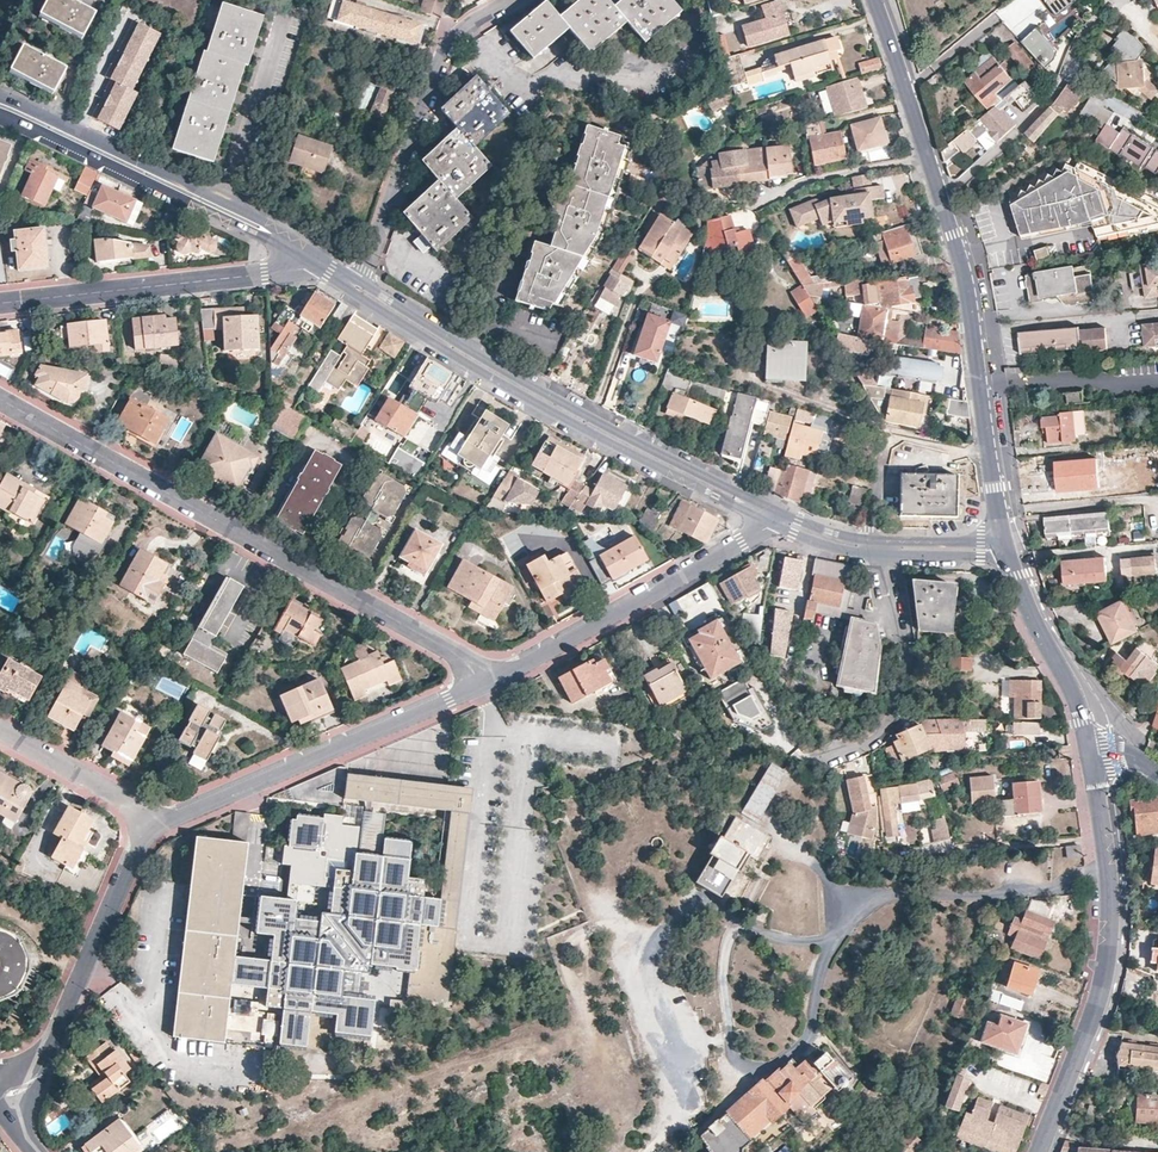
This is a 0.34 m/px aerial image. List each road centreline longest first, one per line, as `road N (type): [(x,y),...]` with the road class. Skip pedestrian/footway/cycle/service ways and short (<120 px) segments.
road 1 (residential): [(0,401),(458,658),(486,684)]
road 2 (tertiary): [(343,276),(510,388),(728,500),(772,514)]
road 3 (tertiary): [(772,514),(362,283)]
road 4 (residential): [(486,684),(151,830)]
road 5 (residential): [(1004,550),(968,287),(943,202)]
road 6 (residential): [(772,514),(742,542),(486,684)]
road 7 (residential): [(508,0),(459,29),(443,50),(362,283)]
road 8 (residential): [(151,830),(15,1130)]
road 9 (residential): [(0,303),(323,265)]
road 10 (residential): [(1040,1151),(1107,967),(1103,838)]
road 11 (tertiary): [(284,239),(228,198),(0,94)]
road 12 (tertiary): [(0,113),(284,239)]
road 13 (residential): [(943,202),(1051,97),(1081,39),(1121,0)]
road 14 (residential): [(872,547),(898,640),(894,717),(873,746),(823,759)]
road 15 (tertiary): [(1090,756),(1082,718),(1004,550)]
road 16 (residential): [(1103,838),(886,854)]
road 17 (residential): [(929,157),(814,182),(755,209)]
road 18 (residential): [(0,736),(129,809),(151,830)]
road 19 (residential): [(929,157),(877,0)]
road 20 (tertiary): [(1004,550),(872,547)]

